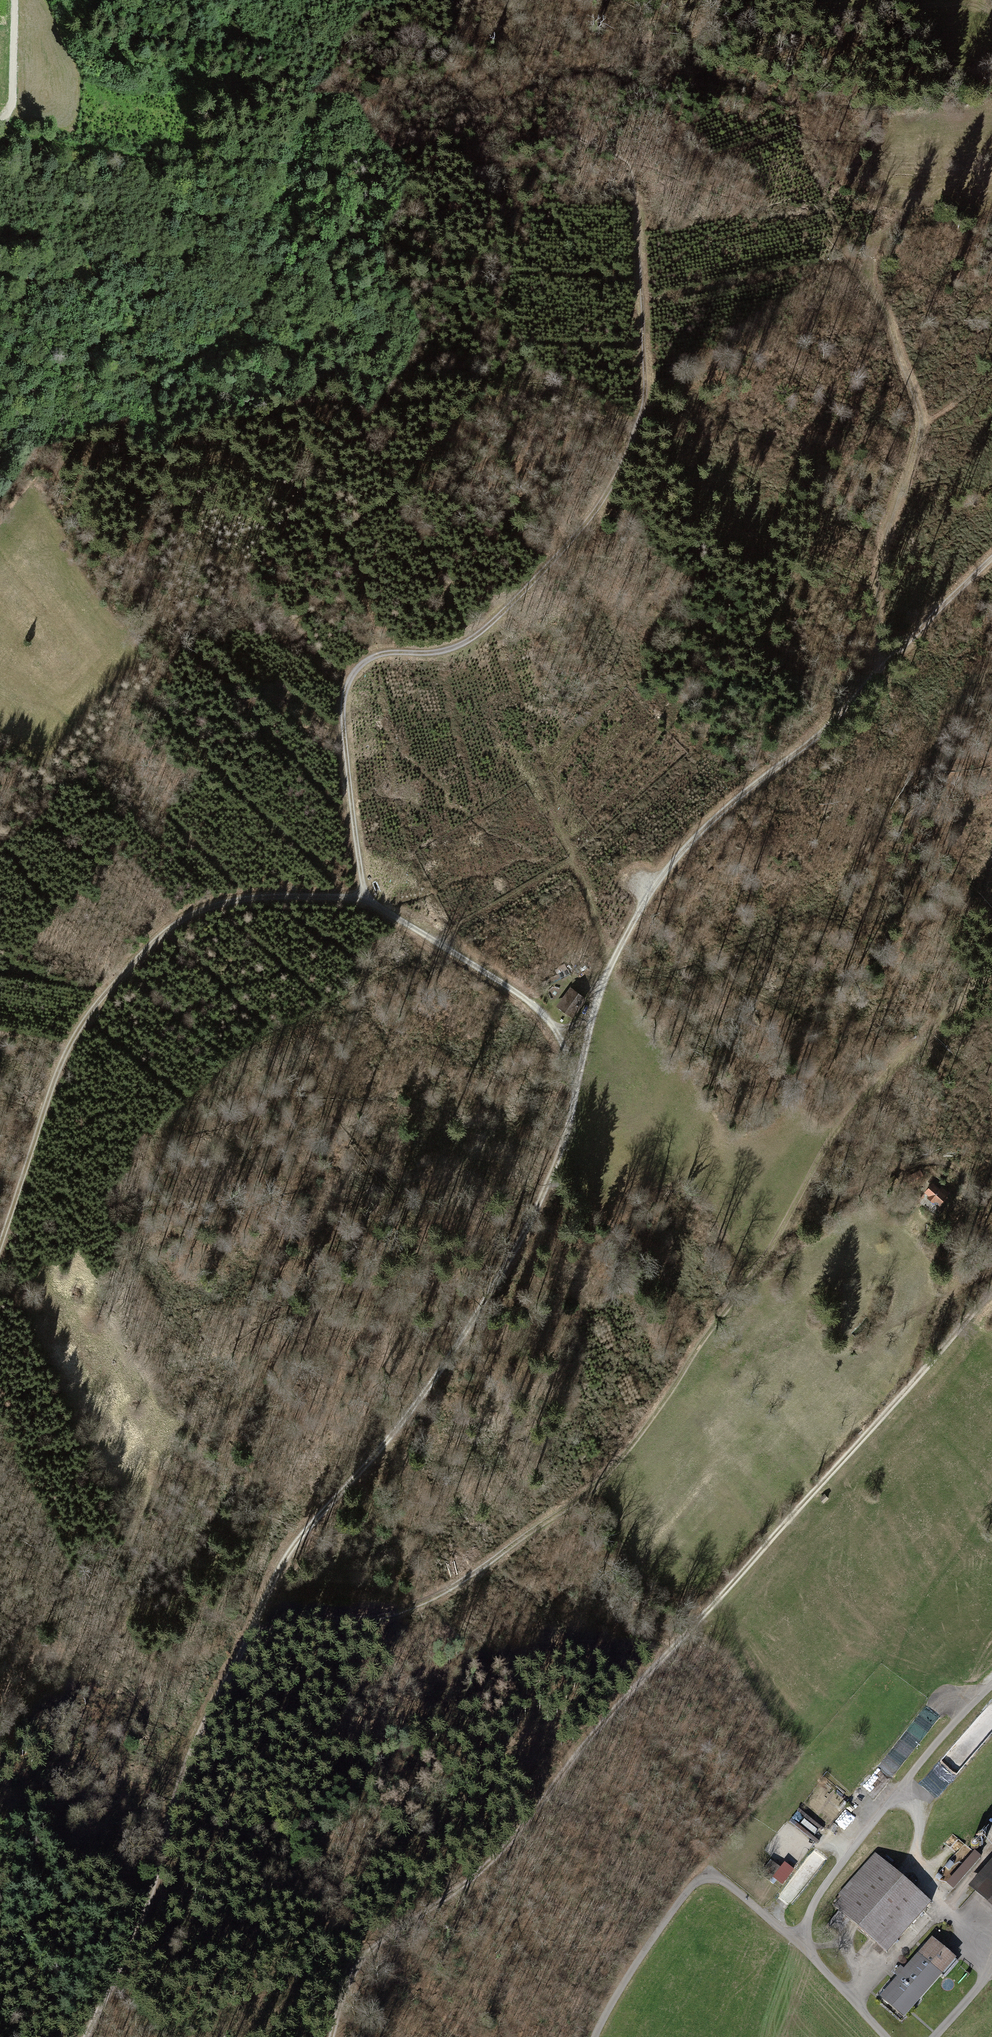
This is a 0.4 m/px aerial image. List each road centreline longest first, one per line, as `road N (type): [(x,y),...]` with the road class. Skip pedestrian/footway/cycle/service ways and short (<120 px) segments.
road 1 (motorway): [(991,1007),(361,2036)]
road 2 (track): [(577,1091),(564,1139),(488,1288),(378,1451),(281,1563),(184,1774),(137,1928),(84,2036)]
road 3 (motorway): [(434,2036),(991,1127)]
road 4 (track): [(333,2036),(352,1977),(373,1948),(469,1882),(520,1834),(597,1734),(991,1292)]
road 5 (track): [(369,900),(349,778),(343,703),(349,673),(384,652),(432,653),(475,639),(603,497),(627,463),(638,413),(642,280)]
road 6 (track): [(991,560),(872,664),(677,858),(600,991),(577,1091)]
road 7 (track): [(249,1642),(288,1621),(400,1612),(585,1497),(677,1388),(770,1245)]
road 8 (track): [(369,900),(225,902),(178,921),(144,947),(56,1066),(0,1235)]
road 9 (track): [(872,664),(879,561),(909,452),(913,403),(895,323),(843,241)]
road 10 (track): [(770,1245),(904,1168),(952,1165),(963,1176),(964,1206),(927,1368)]
road 11 (track): [(0,336),(22,360),(184,370),(244,322),(283,247)]
road 12 (track): [(770,1245),(849,1113),(991,969)]
road 13 (unclassified): [(991,1685),(932,1747),(824,1887),(796,1939)]
road 14 (unclassified): [(596,2036),(645,1948),(697,1882),(714,1876),(729,1884),(796,1939)]
road 15 (track): [(577,1091),(545,1017),(369,900)]
road 16 (track): [(149,160),(36,139),(0,122)]
road 17 (unclassified): [(796,1939),(887,2036)]
road 18 (track): [(856,0),(908,8),(986,2)]
road 19 (track): [(0,122),(13,97),(14,0)]

